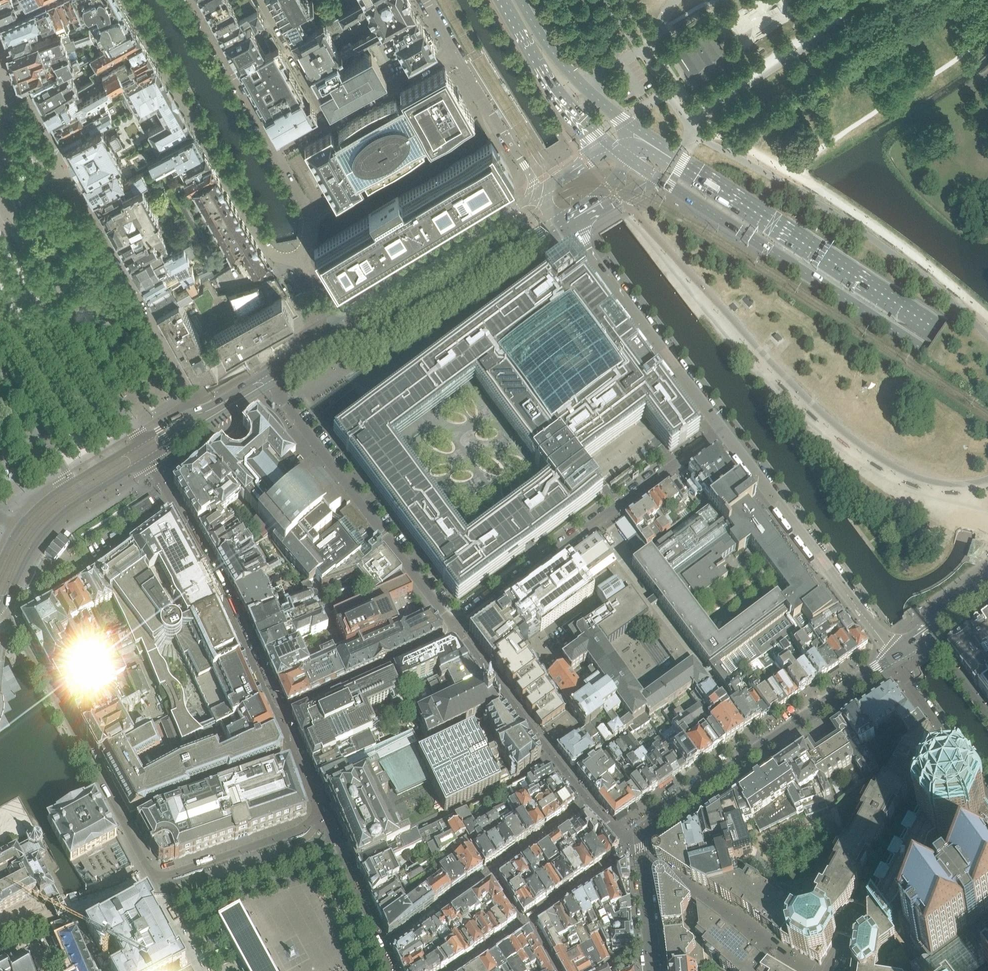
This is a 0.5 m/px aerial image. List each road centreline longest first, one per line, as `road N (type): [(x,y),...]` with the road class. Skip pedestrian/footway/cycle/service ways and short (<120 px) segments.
road 1 (primary): [(632,164),(987,394)]
road 2 (primary): [(987,361),(641,128)]
road 3 (residential): [(457,630),(722,429)]
road 4 (residential): [(126,0),(267,247),(301,260)]
road 5 (residential): [(457,630),(264,377)]
road 6 (residential): [(642,847),(647,826),(889,659)]
road 7 (residential): [(300,756),(327,818),(155,877),(123,823)]
road 8 (residential): [(141,453),(233,608),(282,713)]
road 9 (residential): [(642,847),(620,840),(588,804),(457,630)]
road 10 (tertiary): [(722,429),(889,659)]
road 11 (tertiary): [(564,222),(722,429)]
road 12 (tertiary): [(340,332),(373,337),(564,222)]
road 13 (residential): [(123,823),(0,603)]
road 14 (residential): [(131,437),(0,223)]
road 15 (tertiary): [(541,192),(355,305),(340,332)]
road 16 (residential): [(457,630),(282,713)]
road 17 (residential): [(300,756),(123,823)]
road 18 (primary): [(504,0),(562,96),(612,148)]
road 19 (primary): [(641,128),(587,86),(522,0)]
road 20 (residential): [(275,152),(190,0)]
road 21 (residential): [(889,659),(987,793)]
road 22 (residential): [(455,51),(541,192)]
road 23 (residential): [(0,363),(77,491)]
road 24 (residential): [(455,51),(330,122)]
road 25 (residential): [(330,122),(262,0)]
road 26 (residential): [(654,970),(642,847)]

